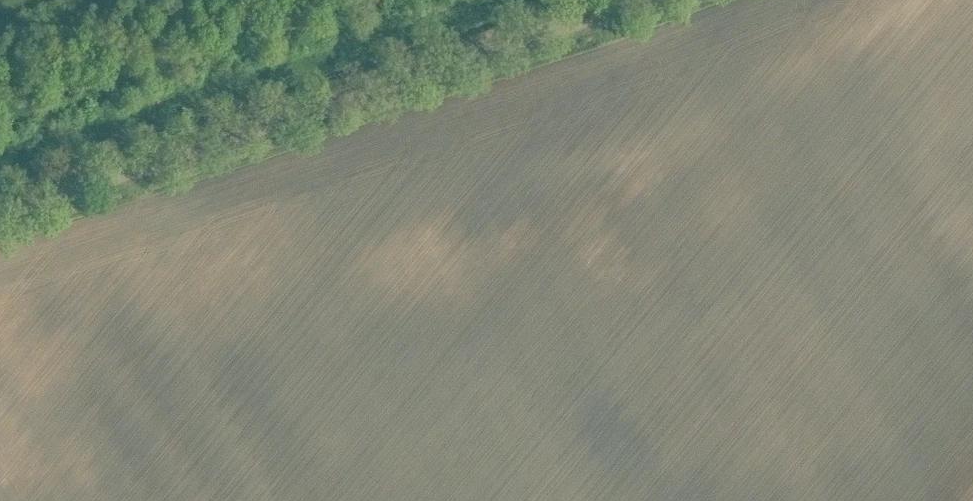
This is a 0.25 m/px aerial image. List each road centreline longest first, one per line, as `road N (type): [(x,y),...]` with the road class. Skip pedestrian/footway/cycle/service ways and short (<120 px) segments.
road 1 (unclassified): [(0,219),(640,0)]

